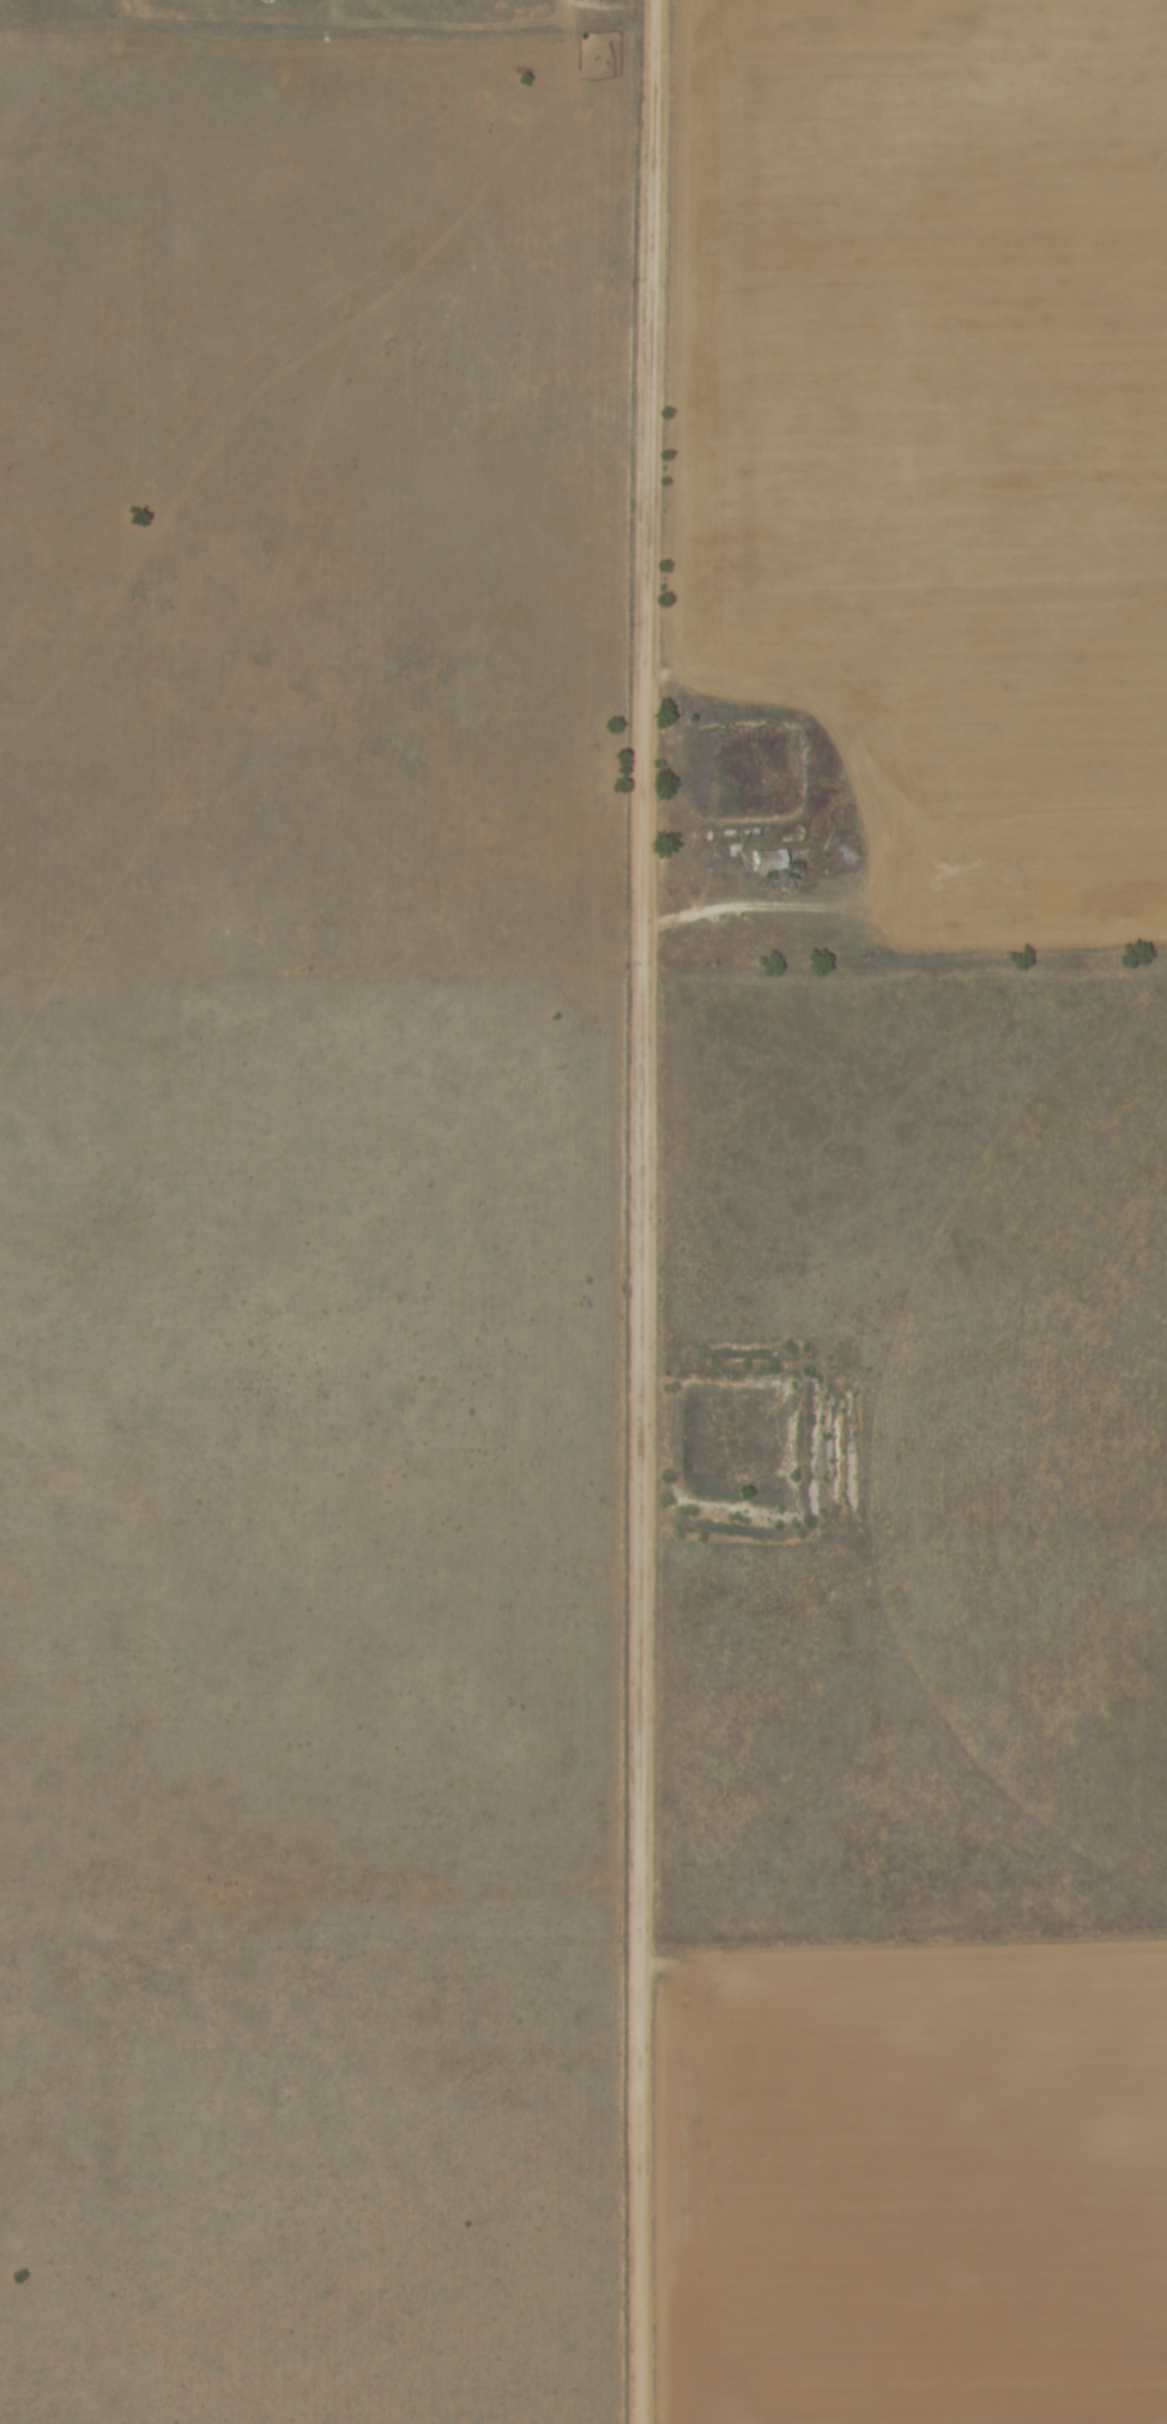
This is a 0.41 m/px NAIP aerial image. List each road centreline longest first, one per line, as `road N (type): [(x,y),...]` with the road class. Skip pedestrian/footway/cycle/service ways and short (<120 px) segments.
road 1 (residential): [(645,2423),(646,928),(659,0)]

